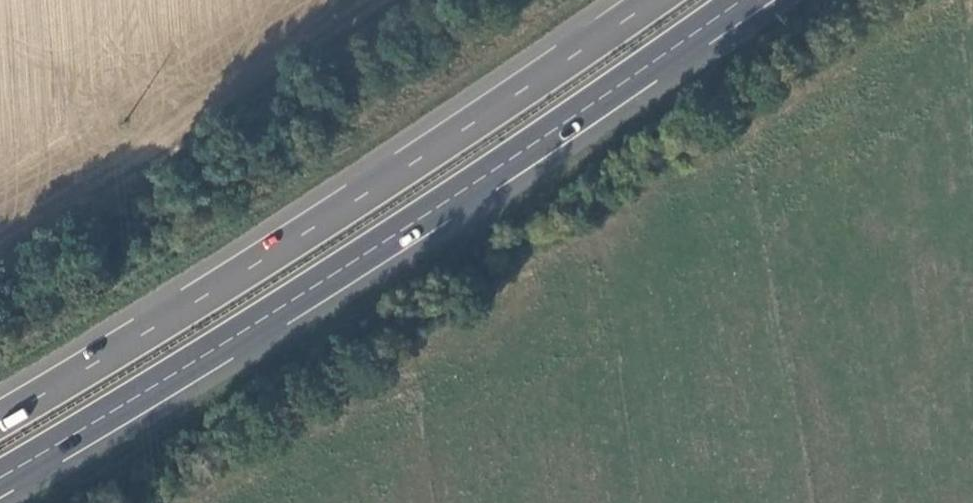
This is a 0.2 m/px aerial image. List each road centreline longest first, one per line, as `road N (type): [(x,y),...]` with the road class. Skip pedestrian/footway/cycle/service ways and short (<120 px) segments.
road 1 (trunk): [(0,473),(249,329),(741,0)]
road 2 (trunk): [(649,0),(235,277),(0,419)]

